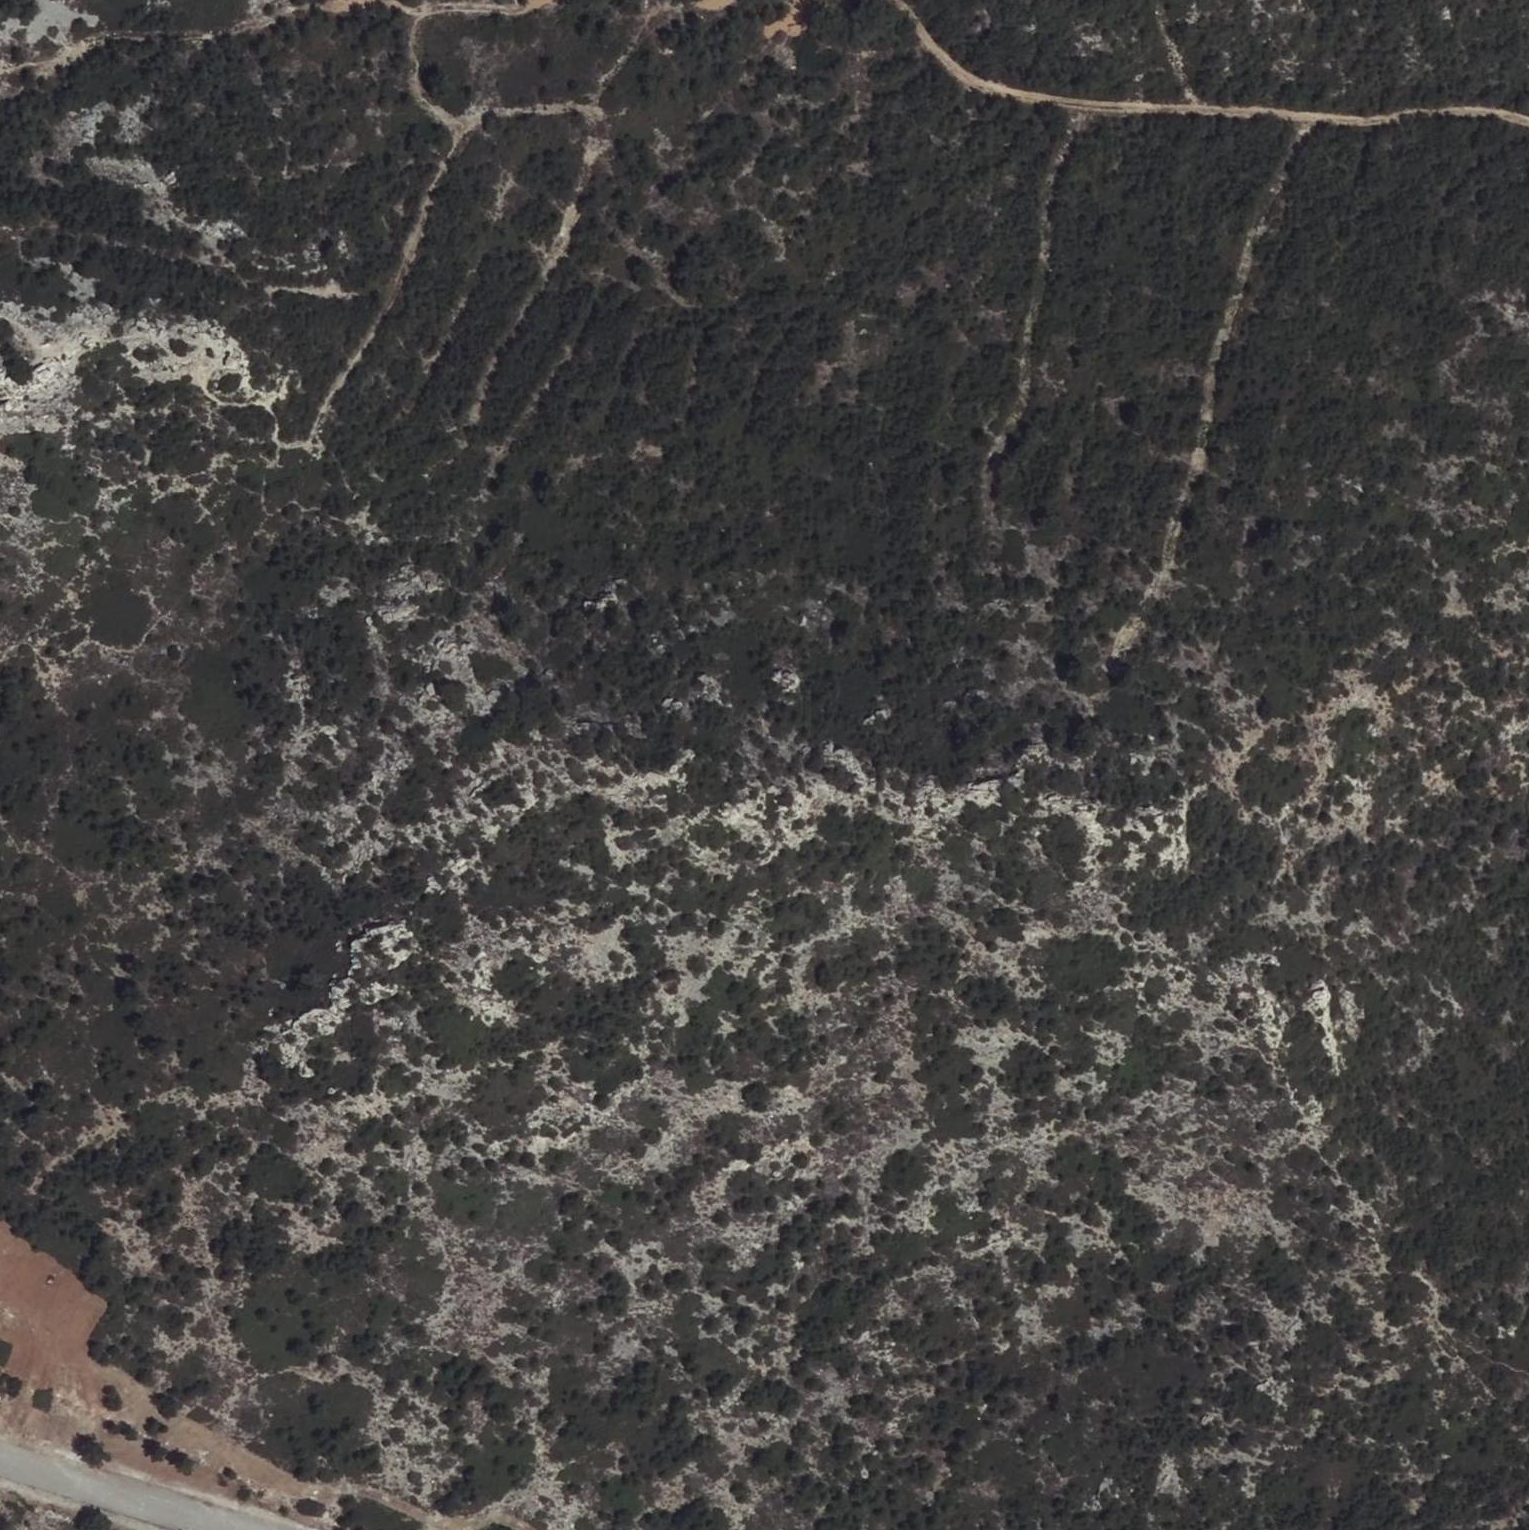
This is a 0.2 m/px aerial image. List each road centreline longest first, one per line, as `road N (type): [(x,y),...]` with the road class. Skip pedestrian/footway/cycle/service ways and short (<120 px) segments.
road 1 (track): [(899,0),(972,81),(1050,96),(1326,116),(1498,107),(1528,120)]
road 2 (unclassified): [(0,1454),(246,1529)]

